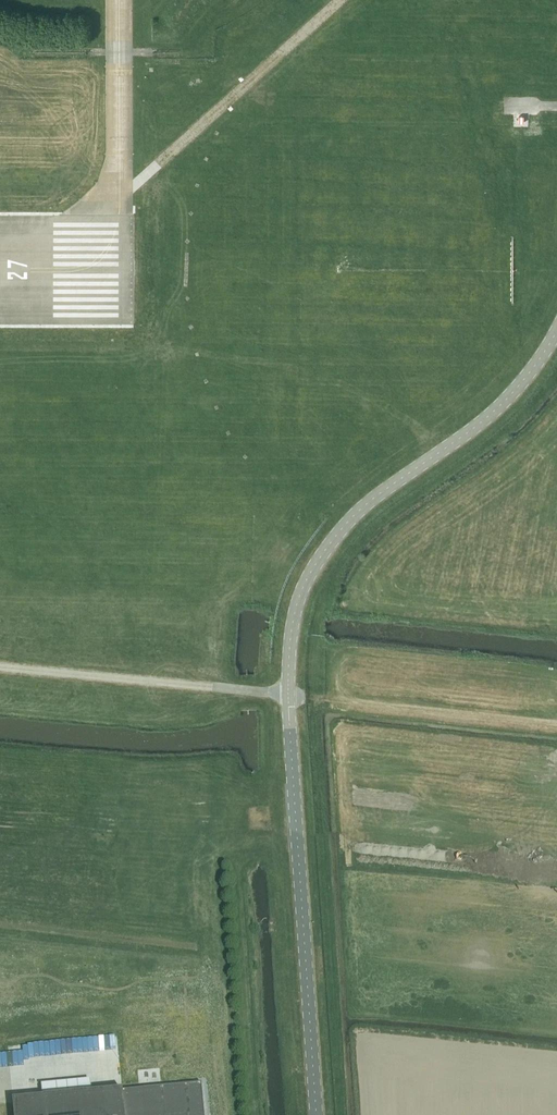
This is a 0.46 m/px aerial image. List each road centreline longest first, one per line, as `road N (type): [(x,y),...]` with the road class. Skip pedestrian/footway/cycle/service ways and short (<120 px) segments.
road 1 (unclassified): [(316,1114),(288,707),(296,610),(340,531),(491,413),(556,329)]
road 2 (track): [(556,723),(307,696)]
road 3 (track): [(213,687),(0,665)]

